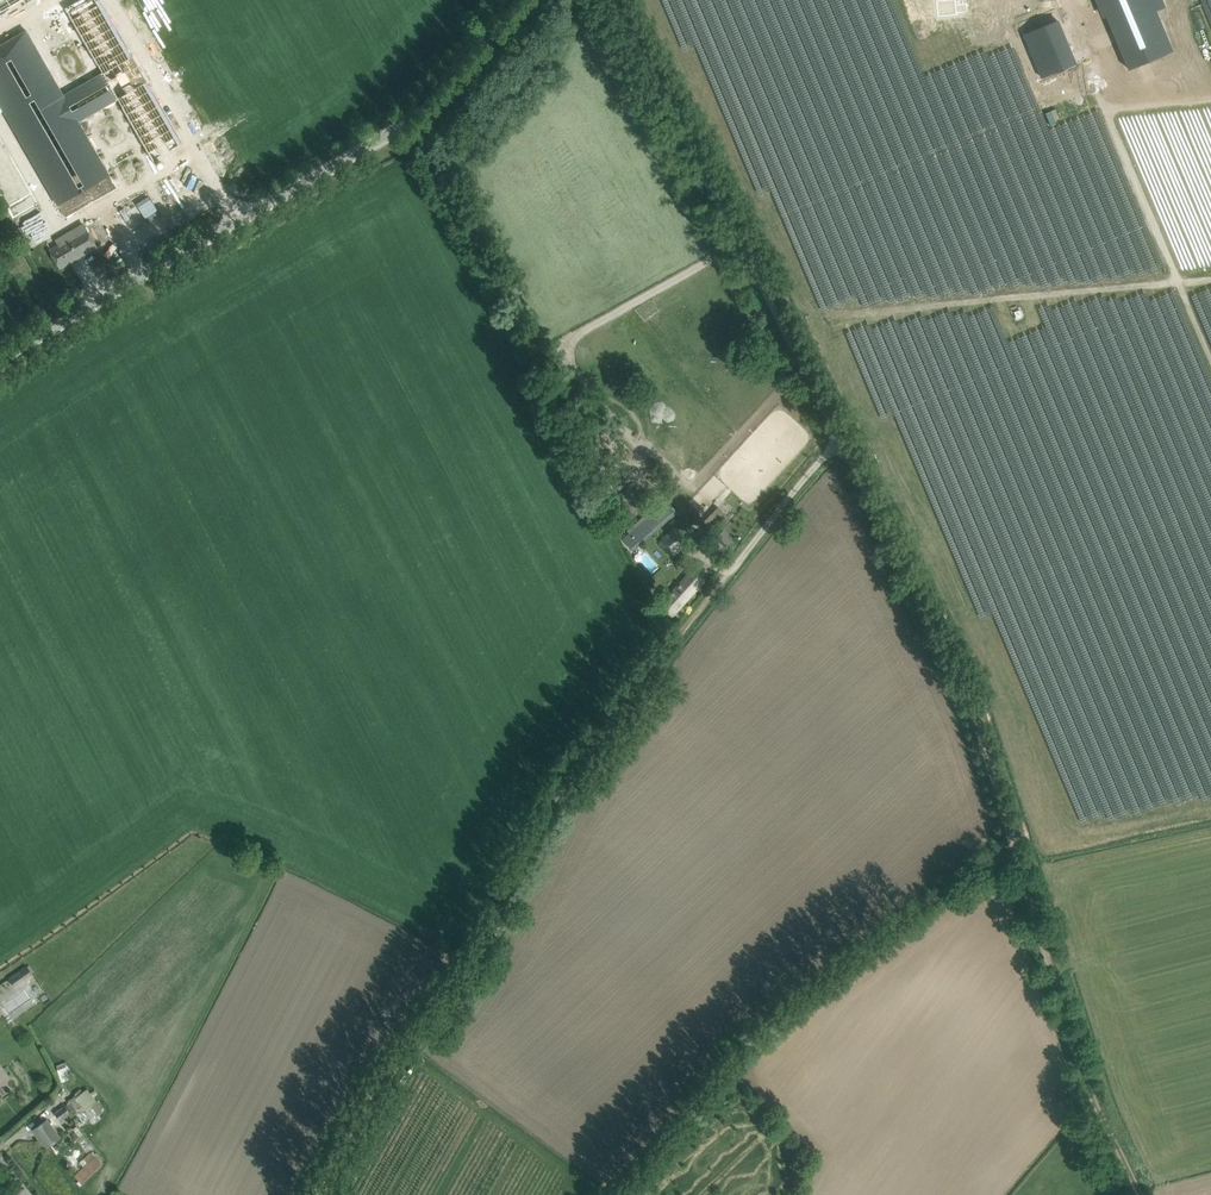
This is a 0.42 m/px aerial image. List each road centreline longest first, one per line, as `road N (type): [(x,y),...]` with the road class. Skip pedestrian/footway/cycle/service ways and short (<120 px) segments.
road 1 (track): [(841,445),(577,764),(465,974),(391,1062),(316,1194)]
road 2 (track): [(1140,1194),(1068,1033),(974,713),(841,445)]
road 3 (unclassified): [(0,363),(402,125),(516,0)]
road 4 (track): [(1013,849),(808,991),(735,1061),(670,1146),(615,1194)]
road 5 (track): [(841,445),(615,0)]

